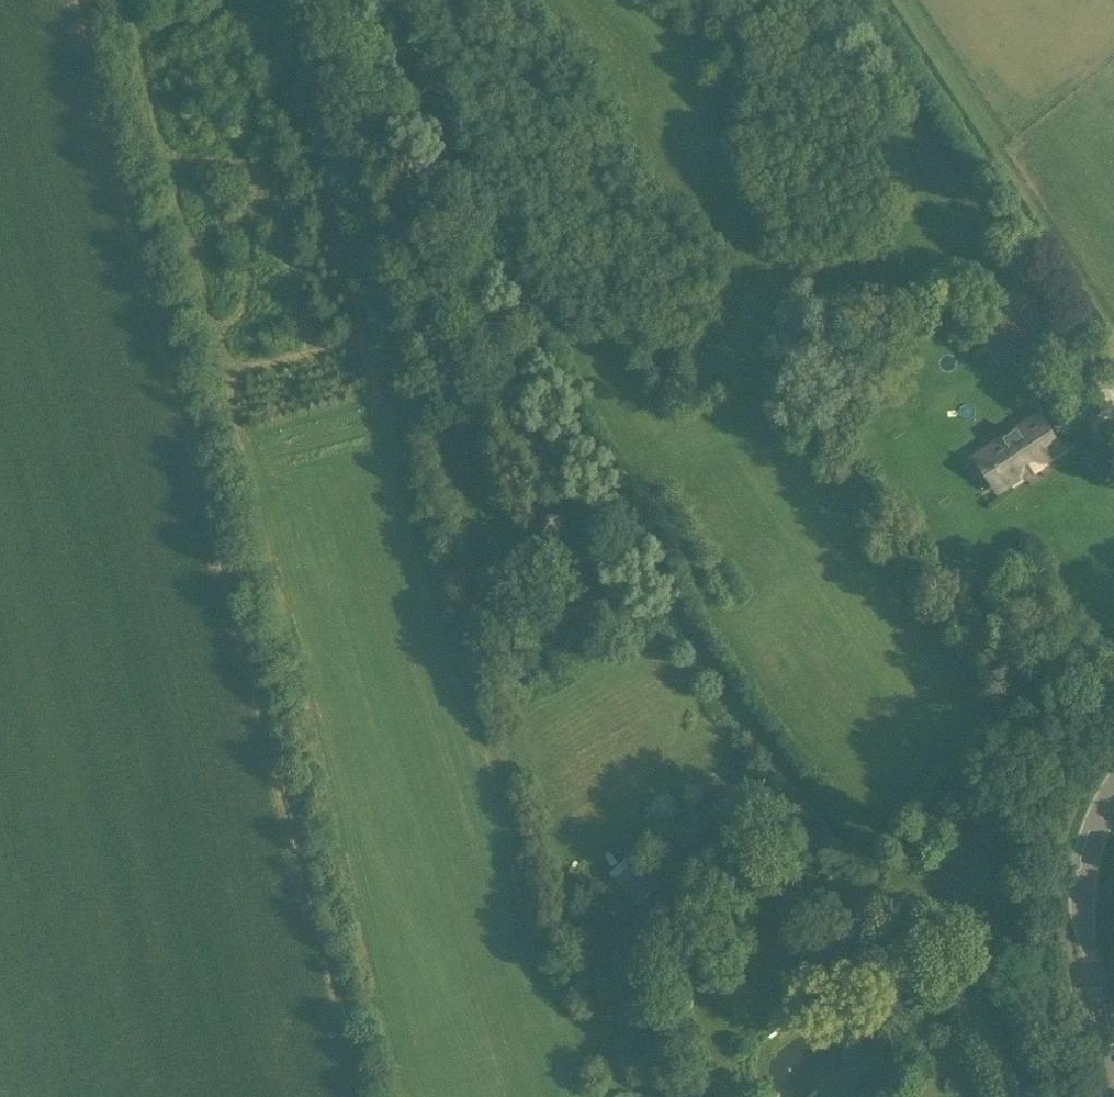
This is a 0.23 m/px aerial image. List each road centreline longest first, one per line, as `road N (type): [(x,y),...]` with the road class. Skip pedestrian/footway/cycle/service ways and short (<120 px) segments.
road 1 (tertiary): [(1113,1092),(1087,936),(1096,834),(1113,804)]

